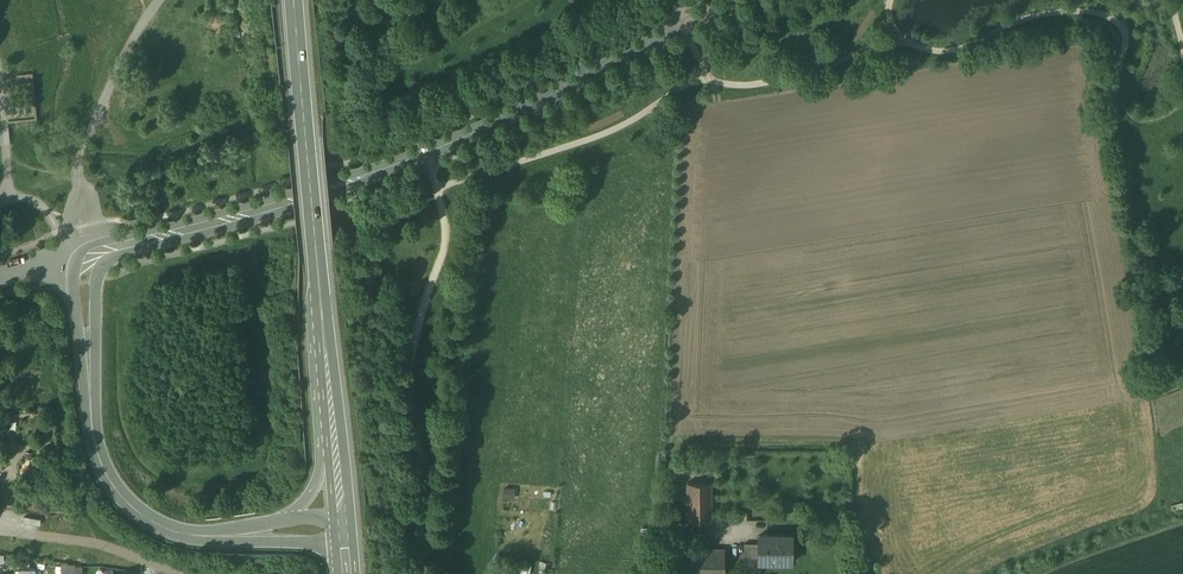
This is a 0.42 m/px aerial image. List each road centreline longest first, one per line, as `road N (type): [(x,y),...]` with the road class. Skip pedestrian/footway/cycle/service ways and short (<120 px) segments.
road 1 (tertiary): [(733,0),(425,154),(92,256)]
road 2 (primary): [(293,0),(333,436)]
road 3 (secondary): [(92,256),(85,282),(92,425),(110,477),(167,526),(232,533)]
road 4 (track): [(82,174),(133,39),(159,0)]
road 5 (residential): [(176,573),(95,544),(0,530)]

